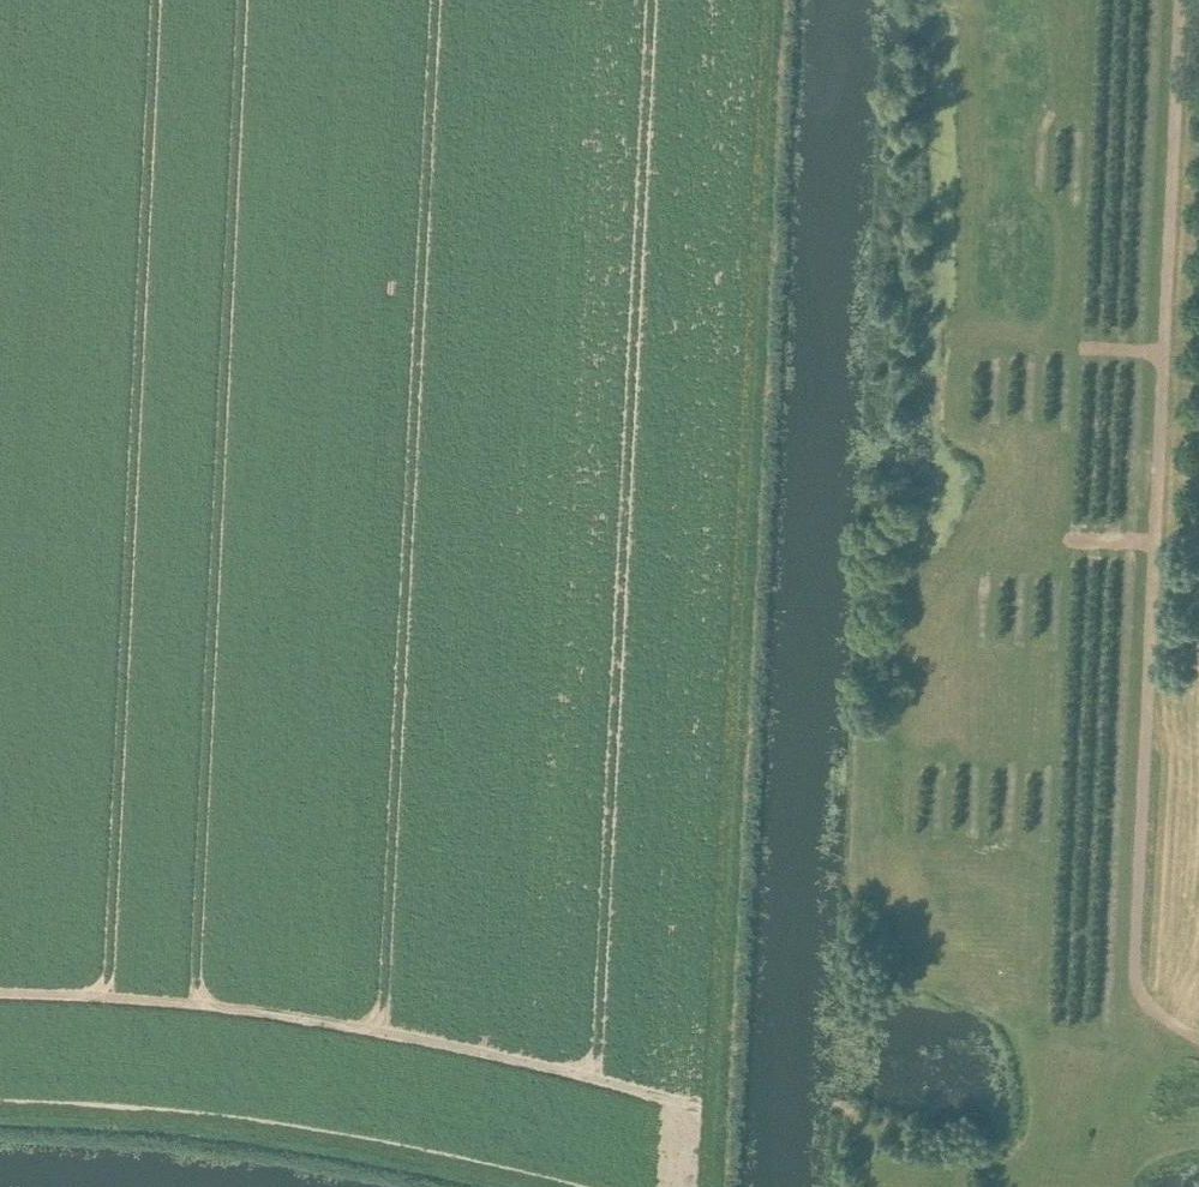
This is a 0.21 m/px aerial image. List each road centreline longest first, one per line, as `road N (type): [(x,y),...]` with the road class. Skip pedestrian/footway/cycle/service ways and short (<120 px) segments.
road 1 (track): [(1180,0),(1134,970),(1144,1002),(1198,1039)]
road 2 (track): [(0,1110),(246,1126),(537,1186)]

